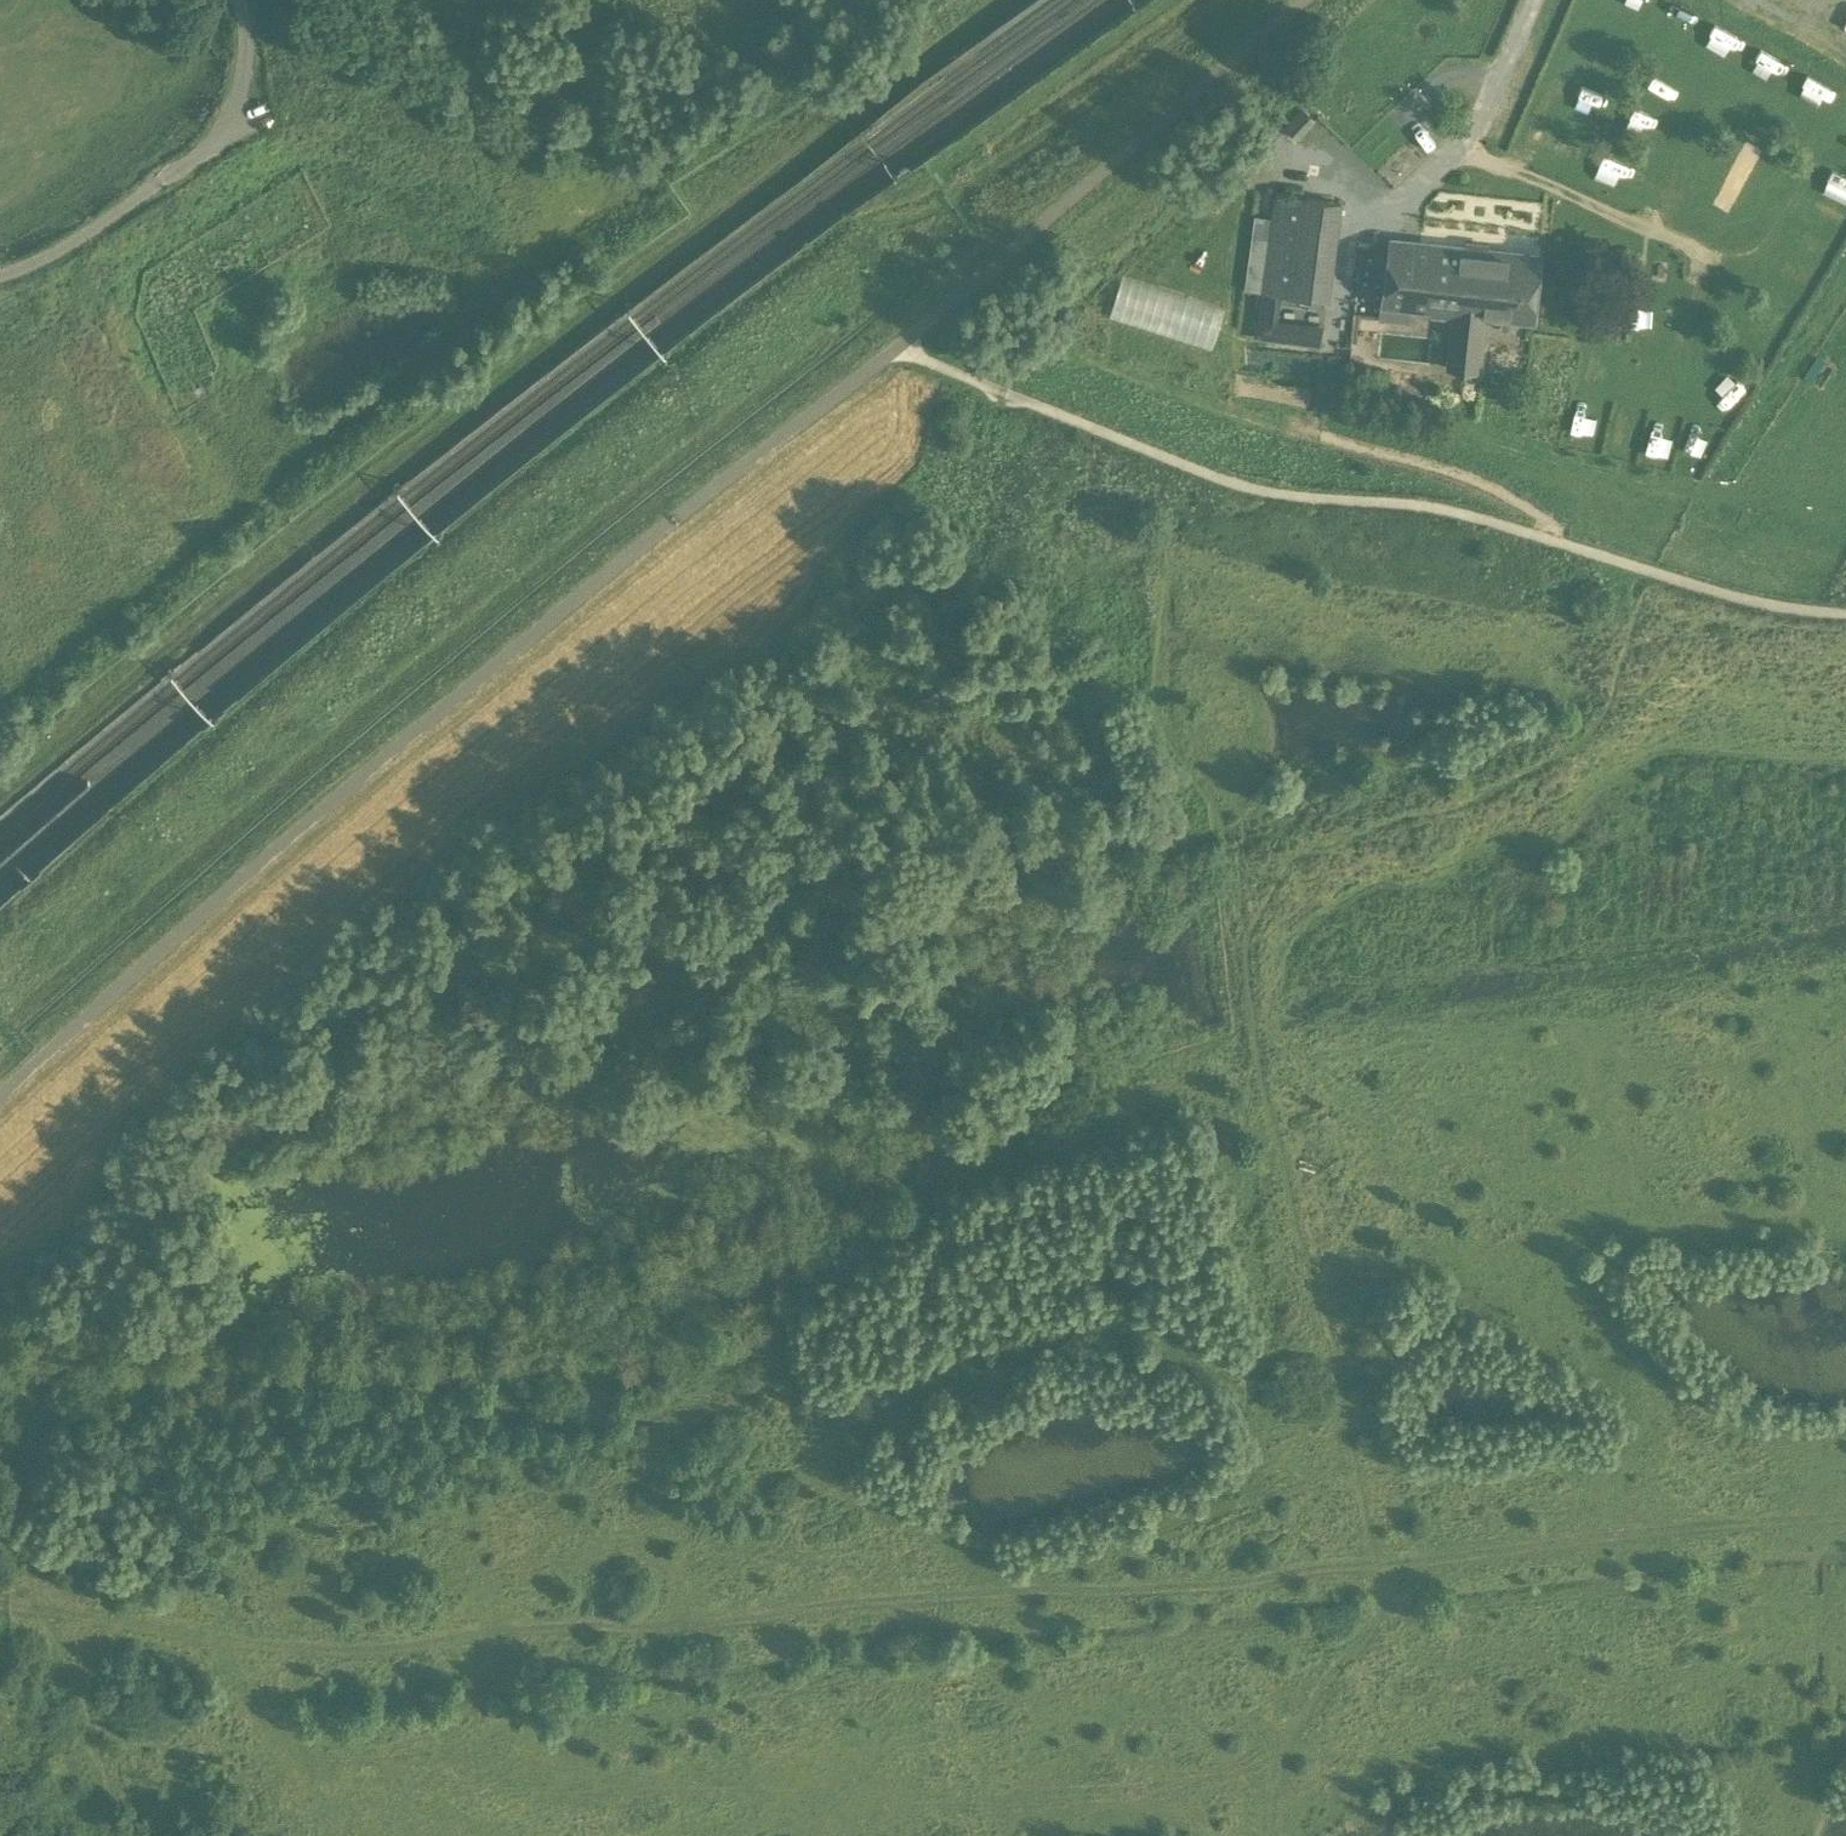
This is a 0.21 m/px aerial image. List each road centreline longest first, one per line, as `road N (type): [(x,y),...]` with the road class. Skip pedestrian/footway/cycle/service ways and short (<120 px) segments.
road 1 (track): [(200,1632),(370,1651),(1385,1570)]
road 2 (motorway): [(0,387),(494,0)]
road 3 (motorway): [(389,0),(0,315)]
road 4 (track): [(1385,1570),(1598,1537),(1845,1517)]
road 5 (track): [(200,1632),(330,1835)]
road 6 (track): [(43,1609),(200,1632)]

